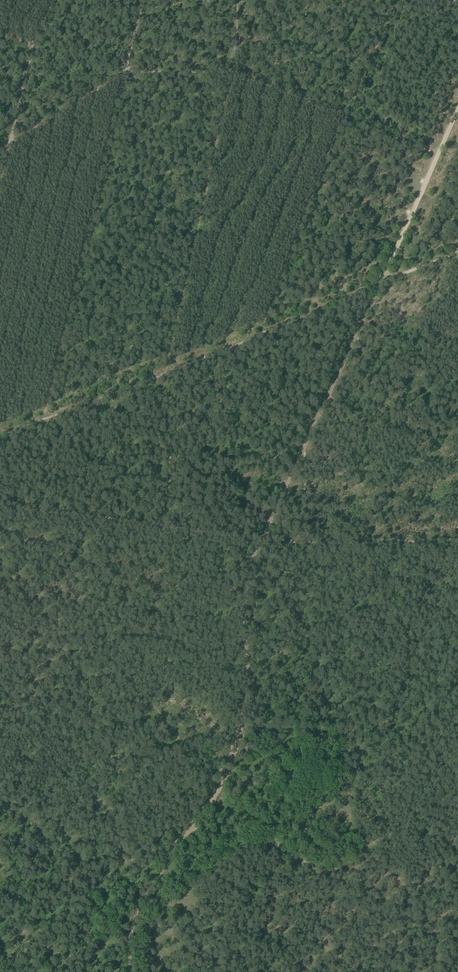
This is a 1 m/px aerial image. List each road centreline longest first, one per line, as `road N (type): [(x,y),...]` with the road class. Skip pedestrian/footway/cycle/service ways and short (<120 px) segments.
road 1 (track): [(132,971),(132,928),(143,898),(234,750),(248,676),(248,581),(264,536)]
road 2 (track): [(237,0),(232,73),(165,371)]
road 3 (track): [(120,72),(41,421)]
road 4 (track): [(0,438),(263,331)]
road 5 (track): [(264,536),(380,283)]
road 6 (track): [(0,504),(264,536)]
road 7 (track): [(343,115),(232,73),(120,72)]
road 8 (track): [(343,115),(263,331)]
road 9 (track): [(264,536),(457,542)]
road 10 (track): [(380,283),(457,109)]
road 11 (track): [(51,0),(30,43),(8,147)]
road 12 (track): [(120,72),(8,147)]
road 13 (track): [(399,0),(343,115)]
road 14 (track): [(263,331),(380,283)]

